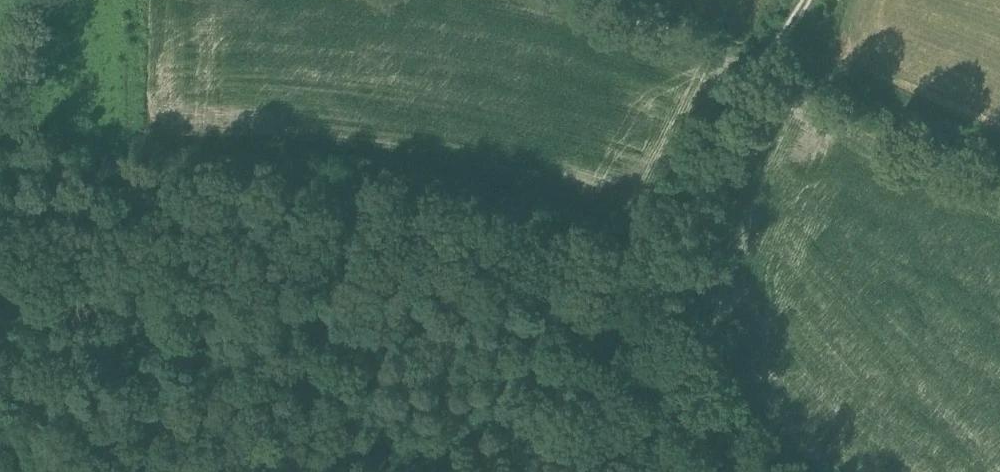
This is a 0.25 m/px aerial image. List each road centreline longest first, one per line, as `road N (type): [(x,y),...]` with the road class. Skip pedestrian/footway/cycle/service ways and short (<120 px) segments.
road 1 (track): [(656,273),(724,129),(811,0)]

